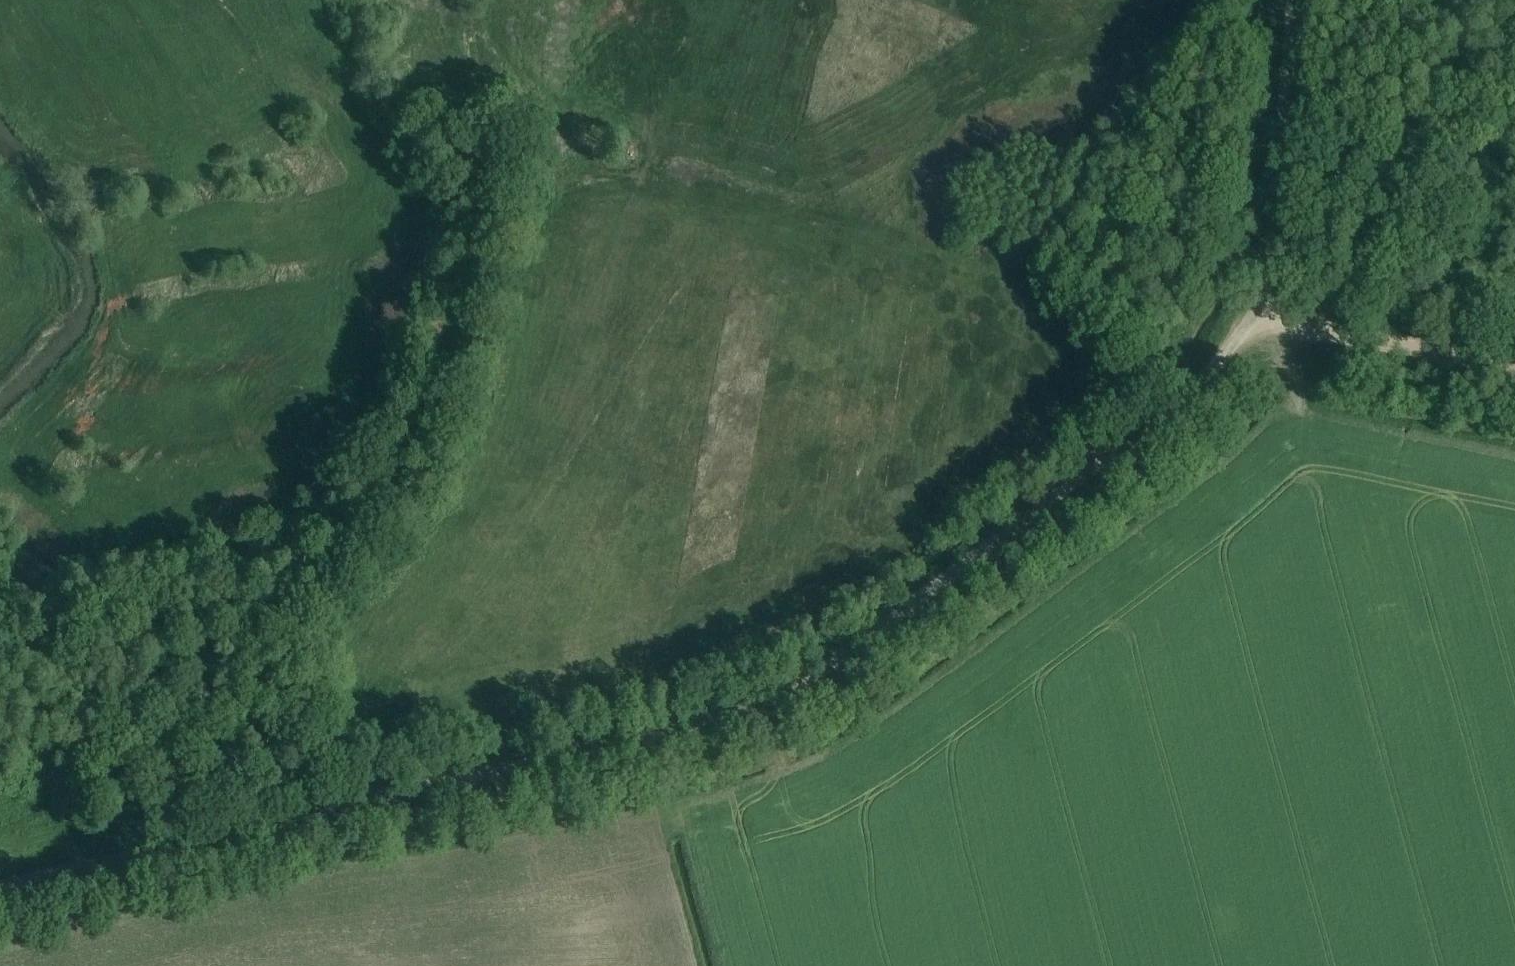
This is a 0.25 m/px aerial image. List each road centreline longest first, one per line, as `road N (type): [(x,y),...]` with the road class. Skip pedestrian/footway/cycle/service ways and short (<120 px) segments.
road 1 (track): [(1256,312),(1179,401),(817,675),(752,708),(0,887)]
road 2 (track): [(1295,0),(1276,230),(1256,312)]
road 3 (track): [(1256,312),(1514,367)]

